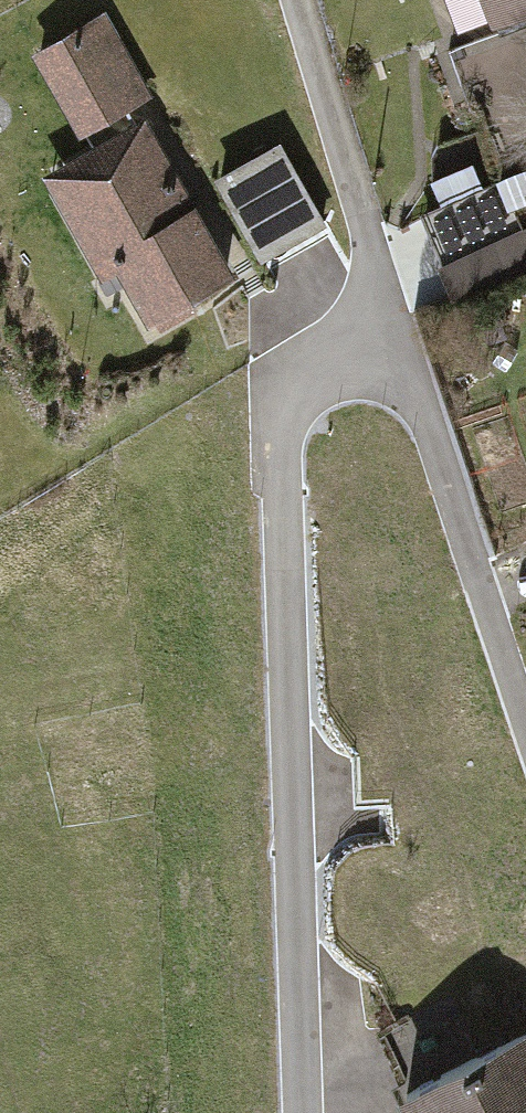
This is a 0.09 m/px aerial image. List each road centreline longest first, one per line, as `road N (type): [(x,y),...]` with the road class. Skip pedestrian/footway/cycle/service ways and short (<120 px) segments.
road 1 (residential): [(303,1112),(281,461),(309,386),(387,330),(525,717)]

